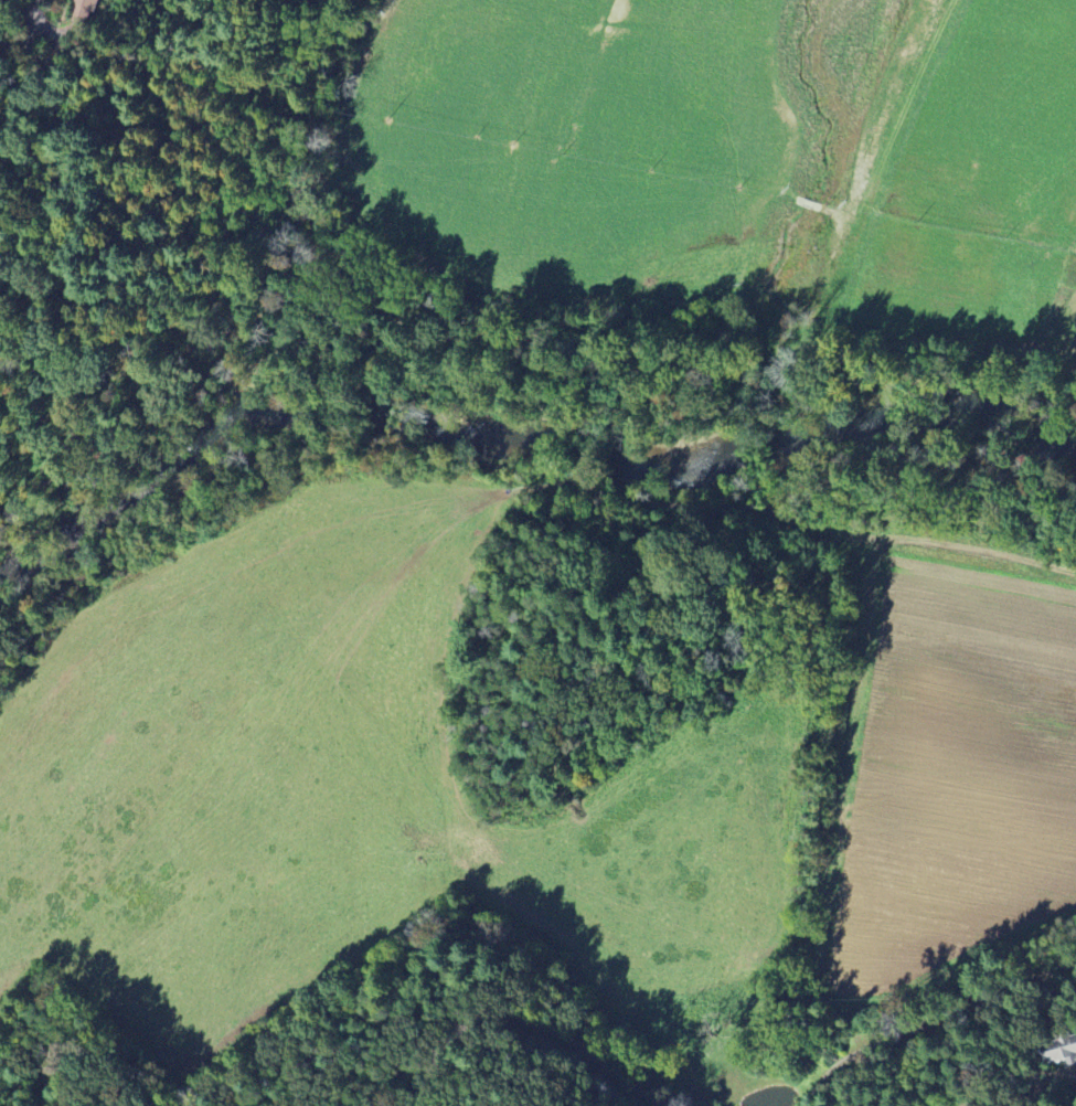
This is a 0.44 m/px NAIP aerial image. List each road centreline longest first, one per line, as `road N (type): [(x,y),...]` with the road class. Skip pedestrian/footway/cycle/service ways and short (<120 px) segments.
road 1 (residential): [(1075,967),(940,1012),(824,1078),(806,1105)]

